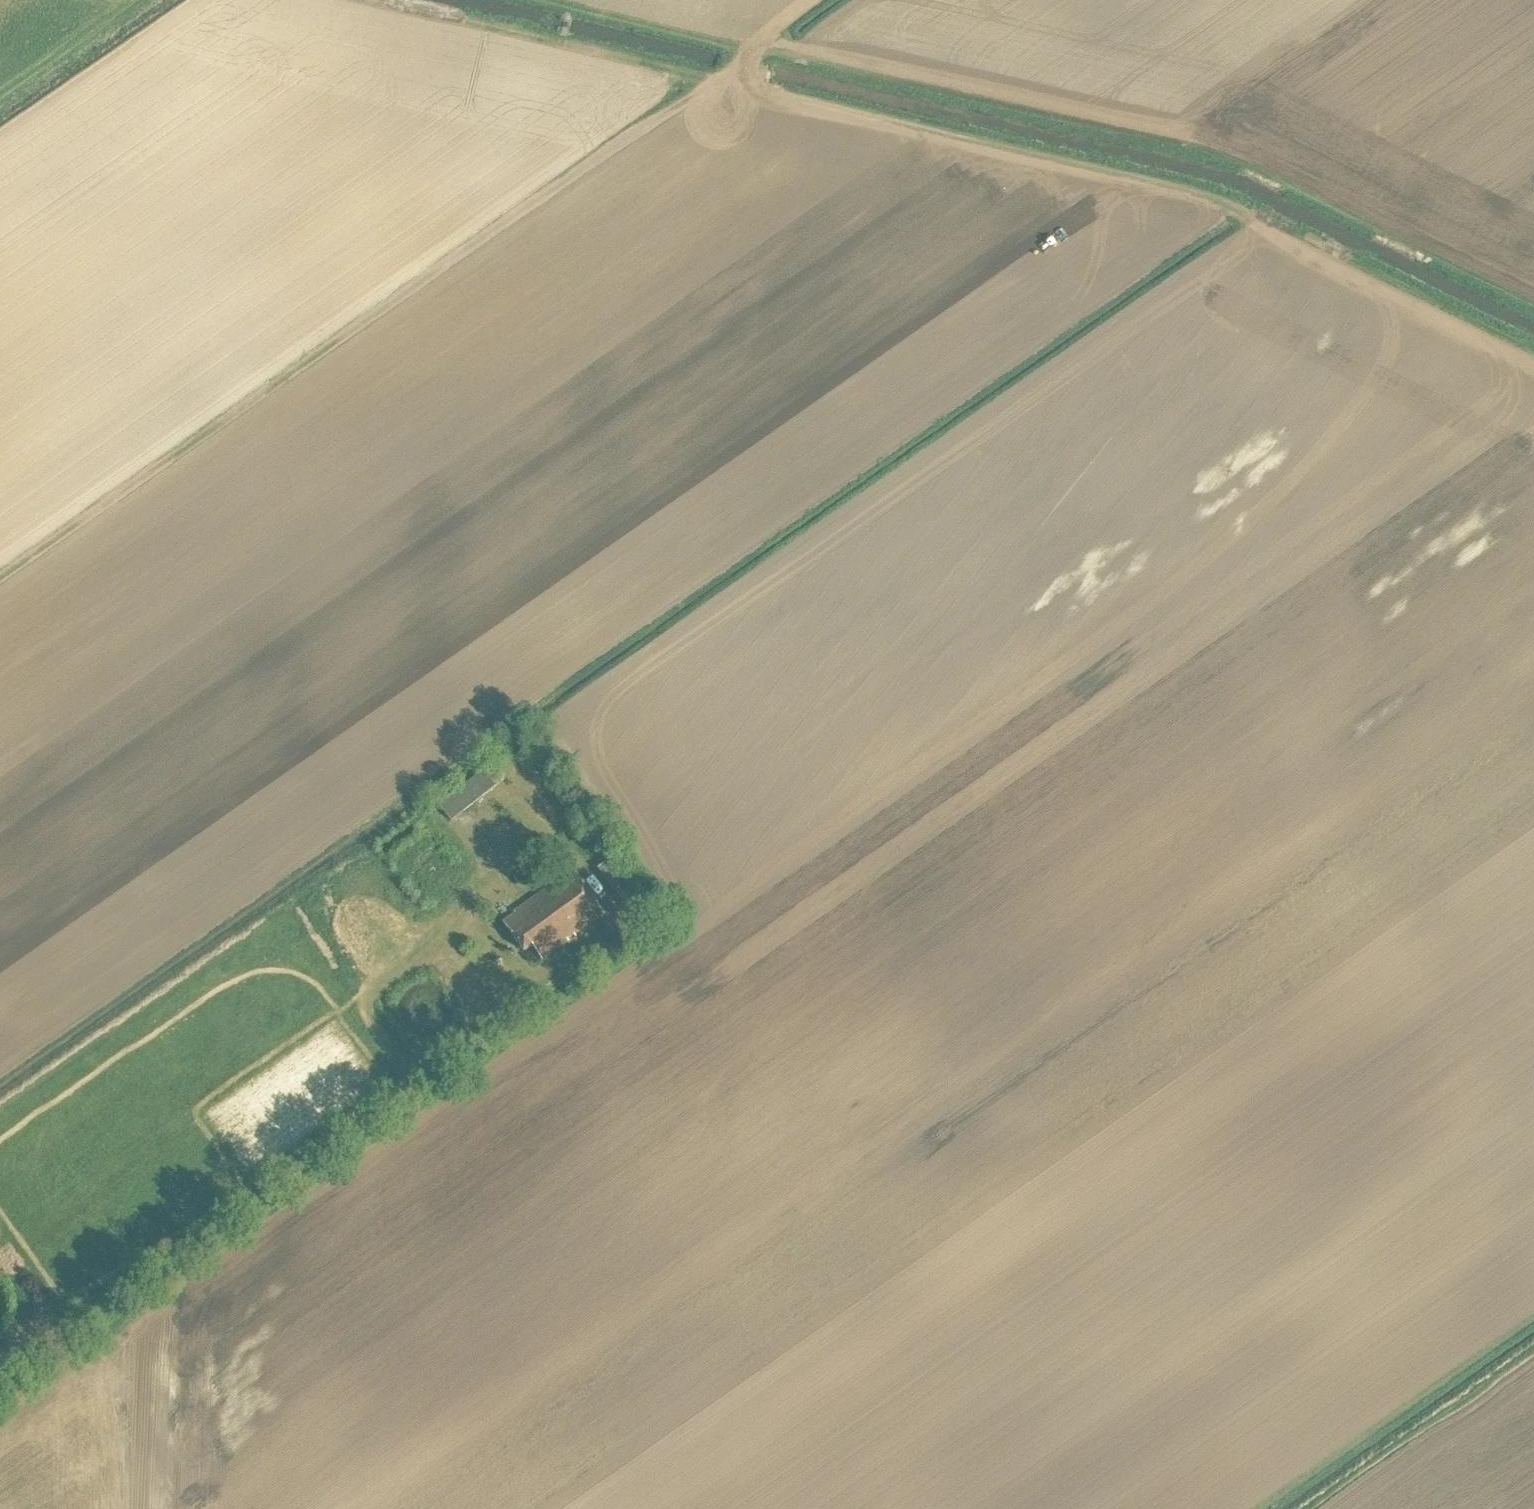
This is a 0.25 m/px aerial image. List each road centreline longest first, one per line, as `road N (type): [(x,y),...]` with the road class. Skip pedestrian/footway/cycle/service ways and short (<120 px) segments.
road 1 (track): [(808,0),(0,577)]

